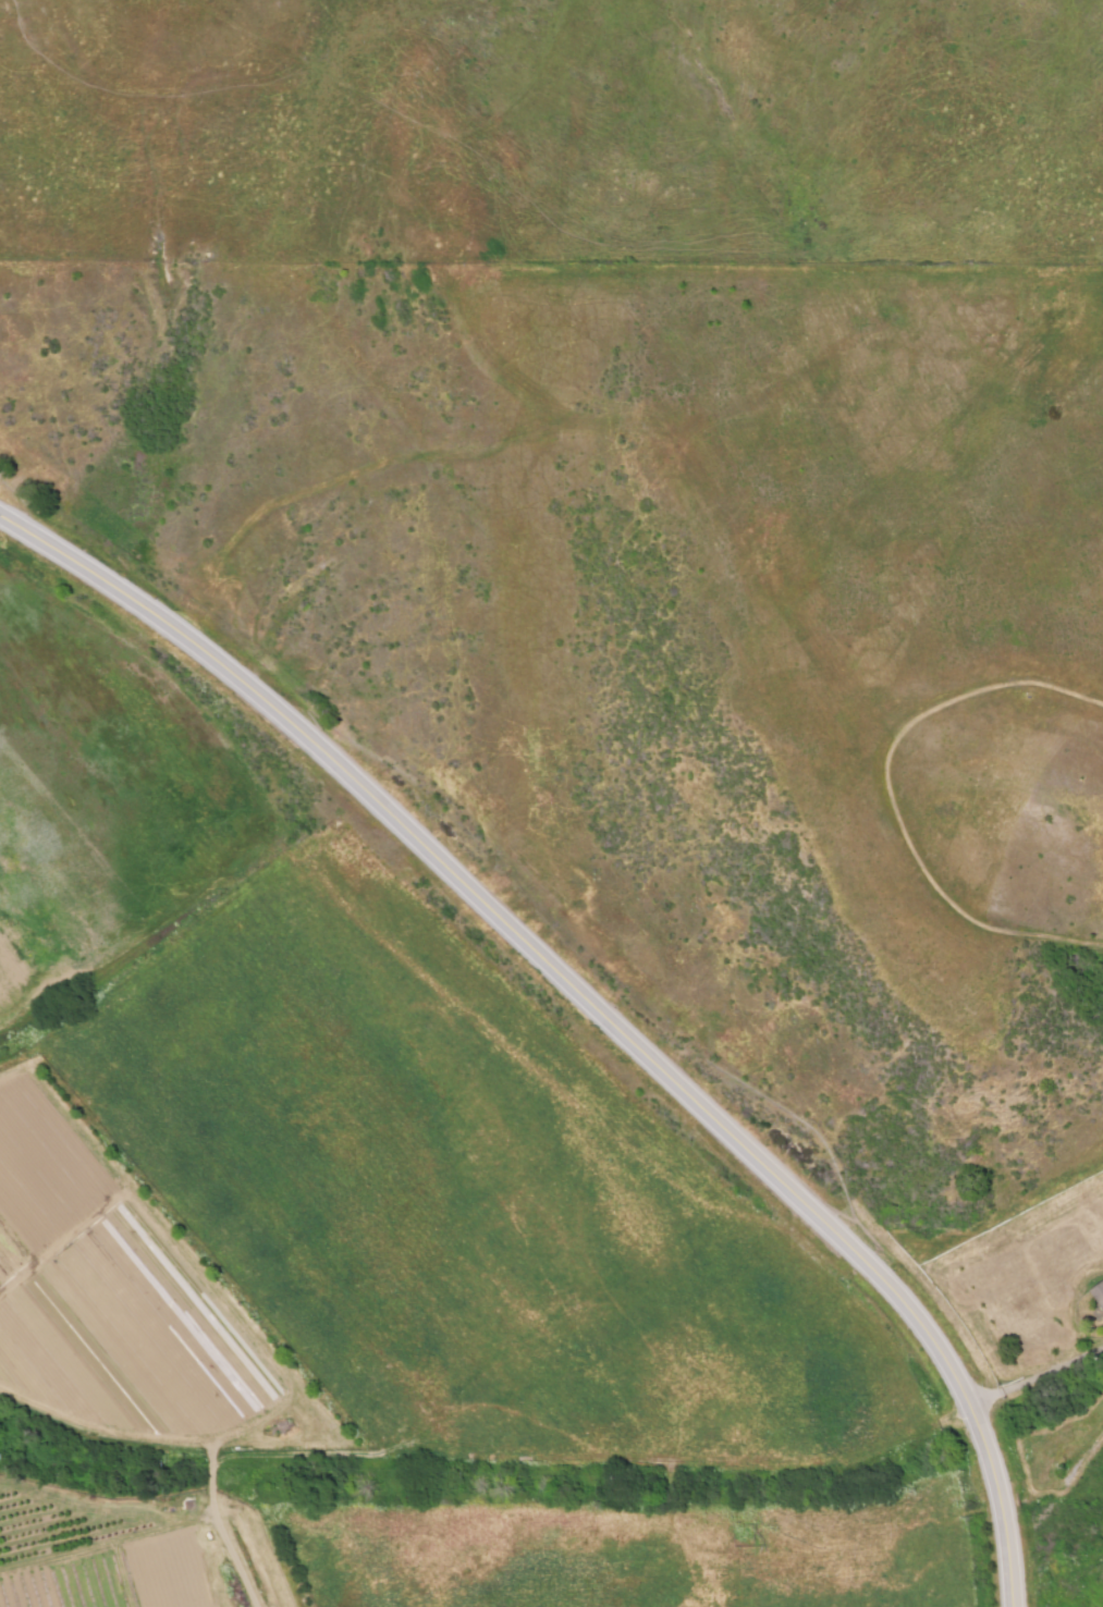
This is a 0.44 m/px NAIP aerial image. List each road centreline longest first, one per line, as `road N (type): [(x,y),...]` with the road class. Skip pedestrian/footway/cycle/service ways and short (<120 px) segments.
road 1 (tertiary): [(0,513),(193,643),(302,731),(647,1053),(894,1299),(972,1408)]
road 2 (residential): [(972,1408),(1102,1348)]
road 3 (tertiary): [(990,1474),(1013,1606)]

